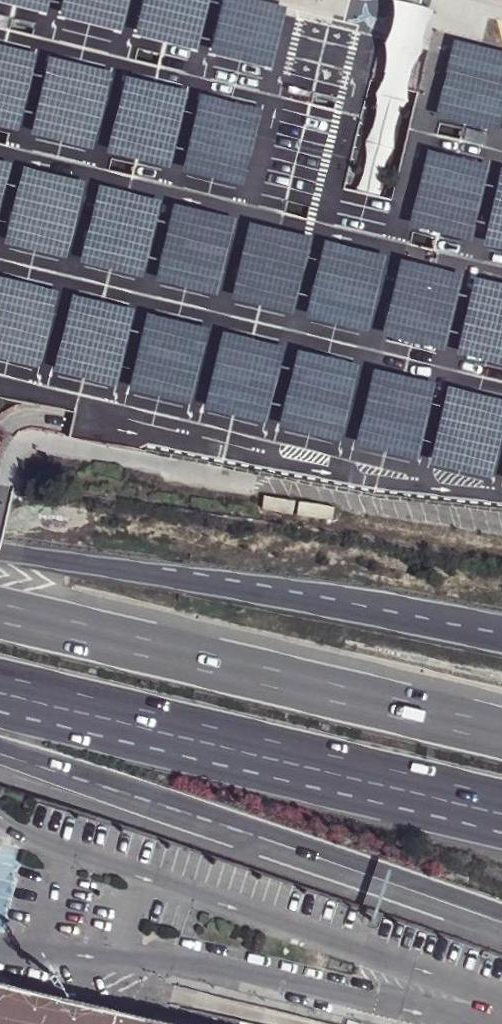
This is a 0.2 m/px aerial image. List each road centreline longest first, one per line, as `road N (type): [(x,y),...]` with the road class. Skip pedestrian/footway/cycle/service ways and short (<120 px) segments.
road 1 (motorway): [(0,750),(501,916)]
road 2 (motorway): [(501,735),(0,615)]
road 3 (motorway): [(0,691),(501,807)]
road 4 (motorway): [(501,633),(0,550)]

